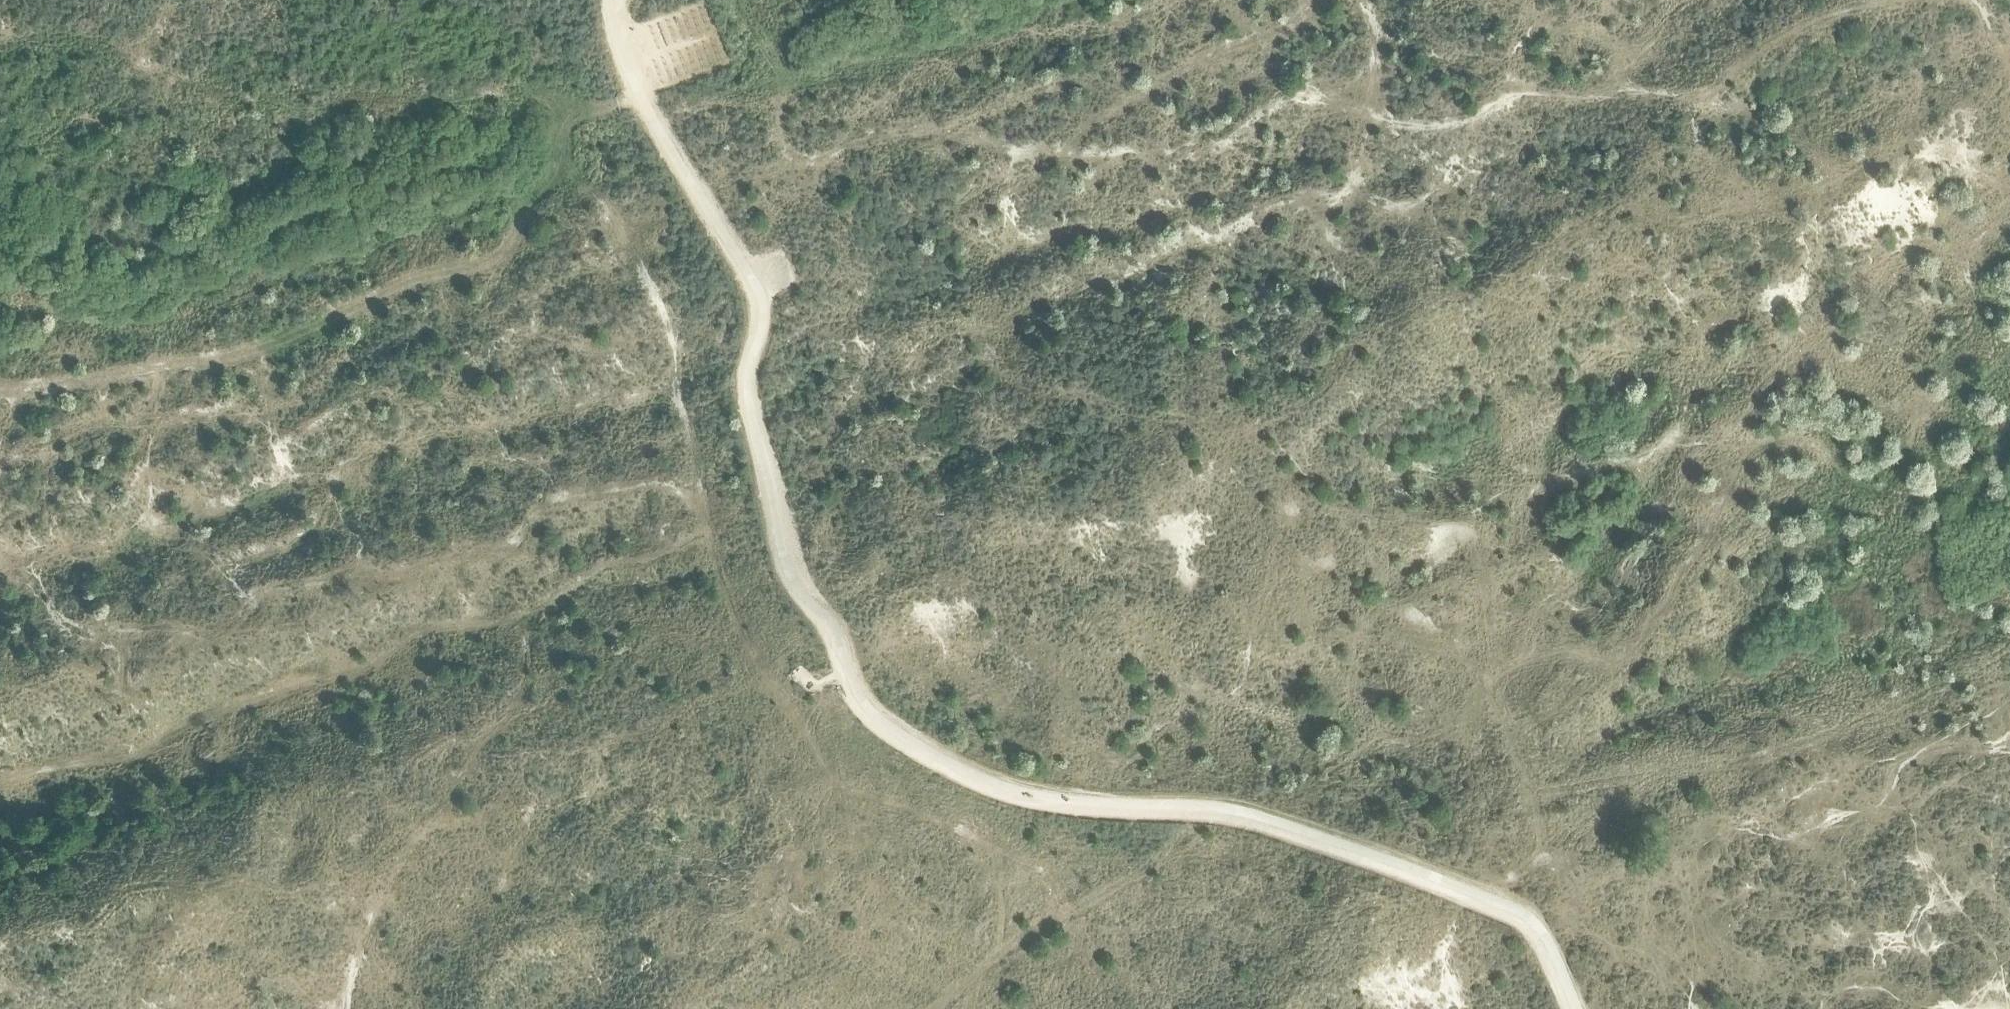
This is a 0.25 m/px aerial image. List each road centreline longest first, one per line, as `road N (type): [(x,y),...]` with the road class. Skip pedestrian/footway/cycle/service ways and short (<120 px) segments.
road 1 (track): [(0,384),(176,361),(369,304),(400,281),(507,252),(517,215),(552,168),(560,116),(640,94)]

